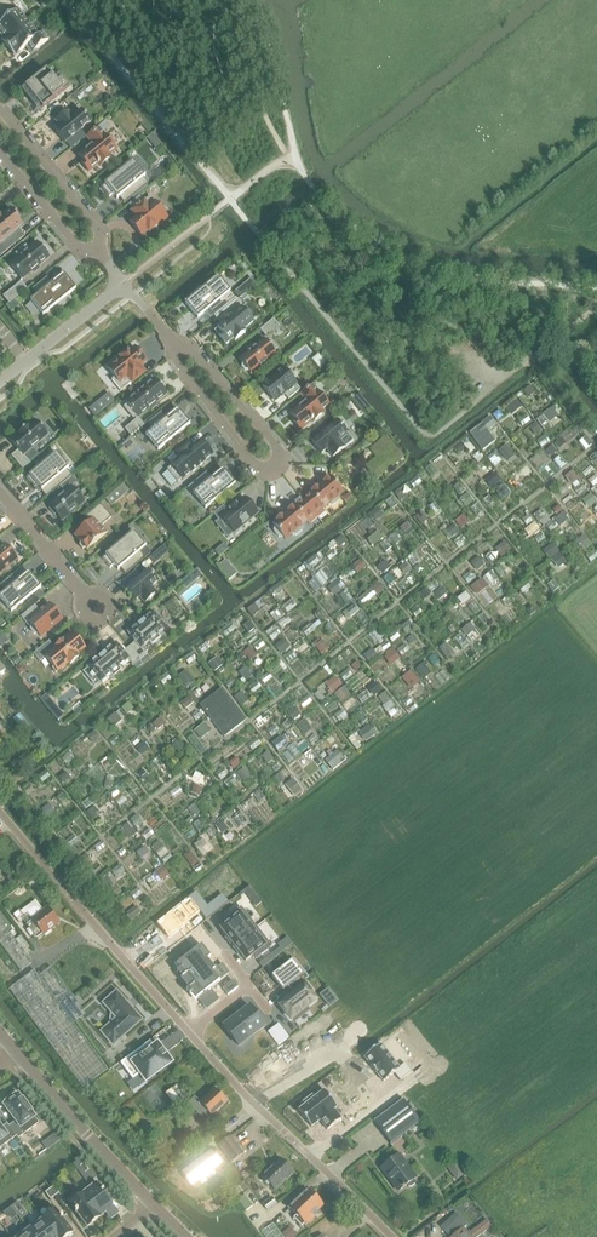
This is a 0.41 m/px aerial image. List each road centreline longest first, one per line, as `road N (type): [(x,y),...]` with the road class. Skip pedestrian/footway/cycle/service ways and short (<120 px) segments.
road 1 (residential): [(159,327),(160,353),(253,469),(273,467),(278,451),(184,333)]
road 2 (residential): [(187,1032),(392,1236)]
road 3 (residential): [(0,812),(187,1032)]
road 4 (residential): [(152,1207),(13,1055)]
road 5 (residential): [(93,245),(94,229),(0,116)]
road 6 (residential): [(0,384),(127,285)]
road 7 (residential): [(0,494),(96,612)]

